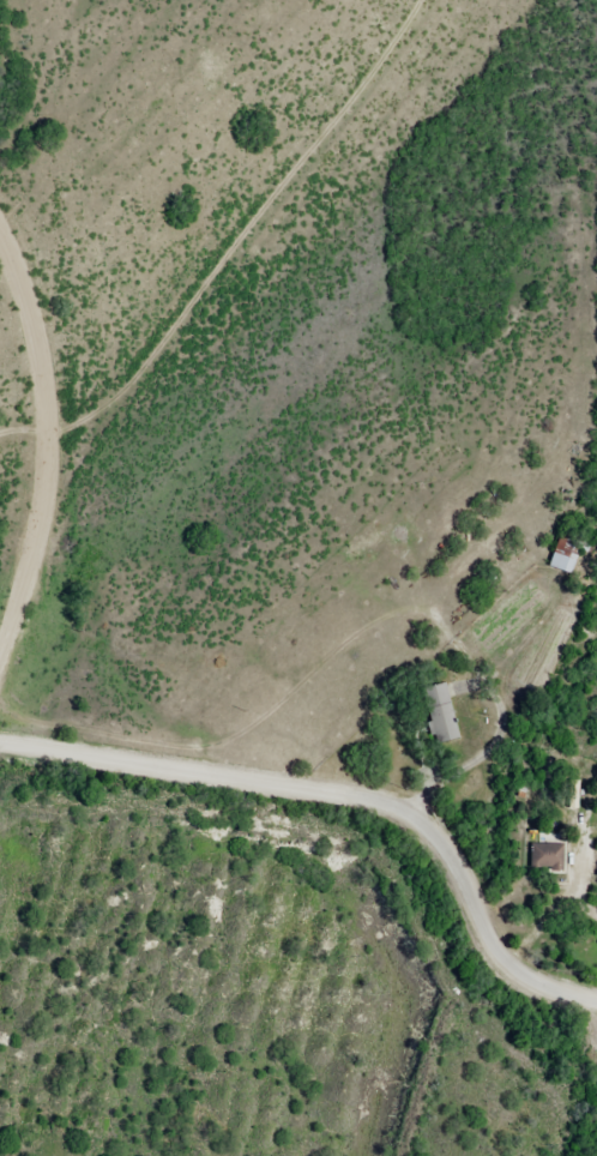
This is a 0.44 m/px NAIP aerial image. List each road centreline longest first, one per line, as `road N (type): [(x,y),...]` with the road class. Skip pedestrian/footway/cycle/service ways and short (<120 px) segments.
road 1 (residential): [(332,793),(380,800),(421,820),(452,855),(498,950),(548,987),(596,999)]
road 2 (residential): [(0,743),(332,793)]

